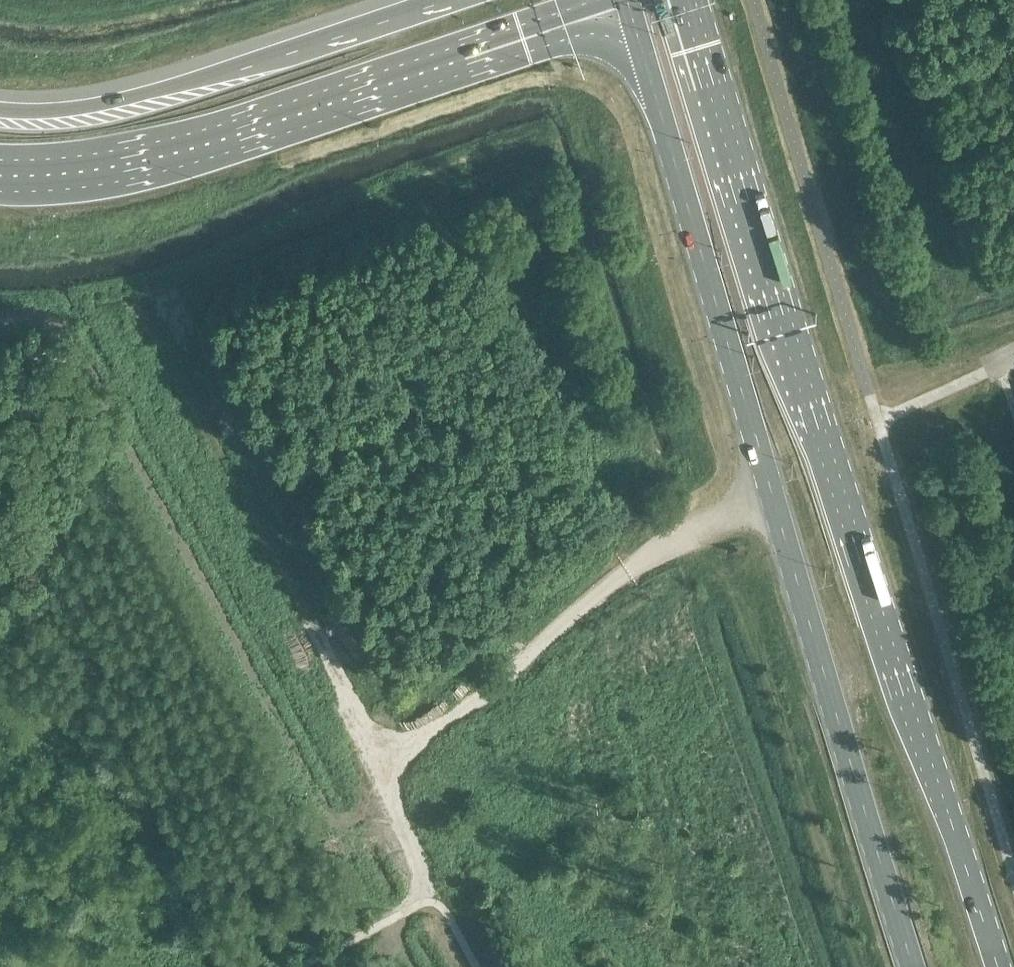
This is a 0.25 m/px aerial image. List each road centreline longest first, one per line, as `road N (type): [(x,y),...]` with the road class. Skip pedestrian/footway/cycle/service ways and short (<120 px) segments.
road 1 (primary): [(999,966),(821,428),(694,0)]
road 2 (primary): [(627,2),(914,966)]
road 3 (motorway): [(0,169),(124,162),(307,115),(627,2)]
road 4 (motorway): [(440,0),(169,84),(84,104),(0,106)]
road 5 (track): [(424,904),(415,853),(378,760),(248,508)]
road 6 (track): [(378,760),(523,662)]

